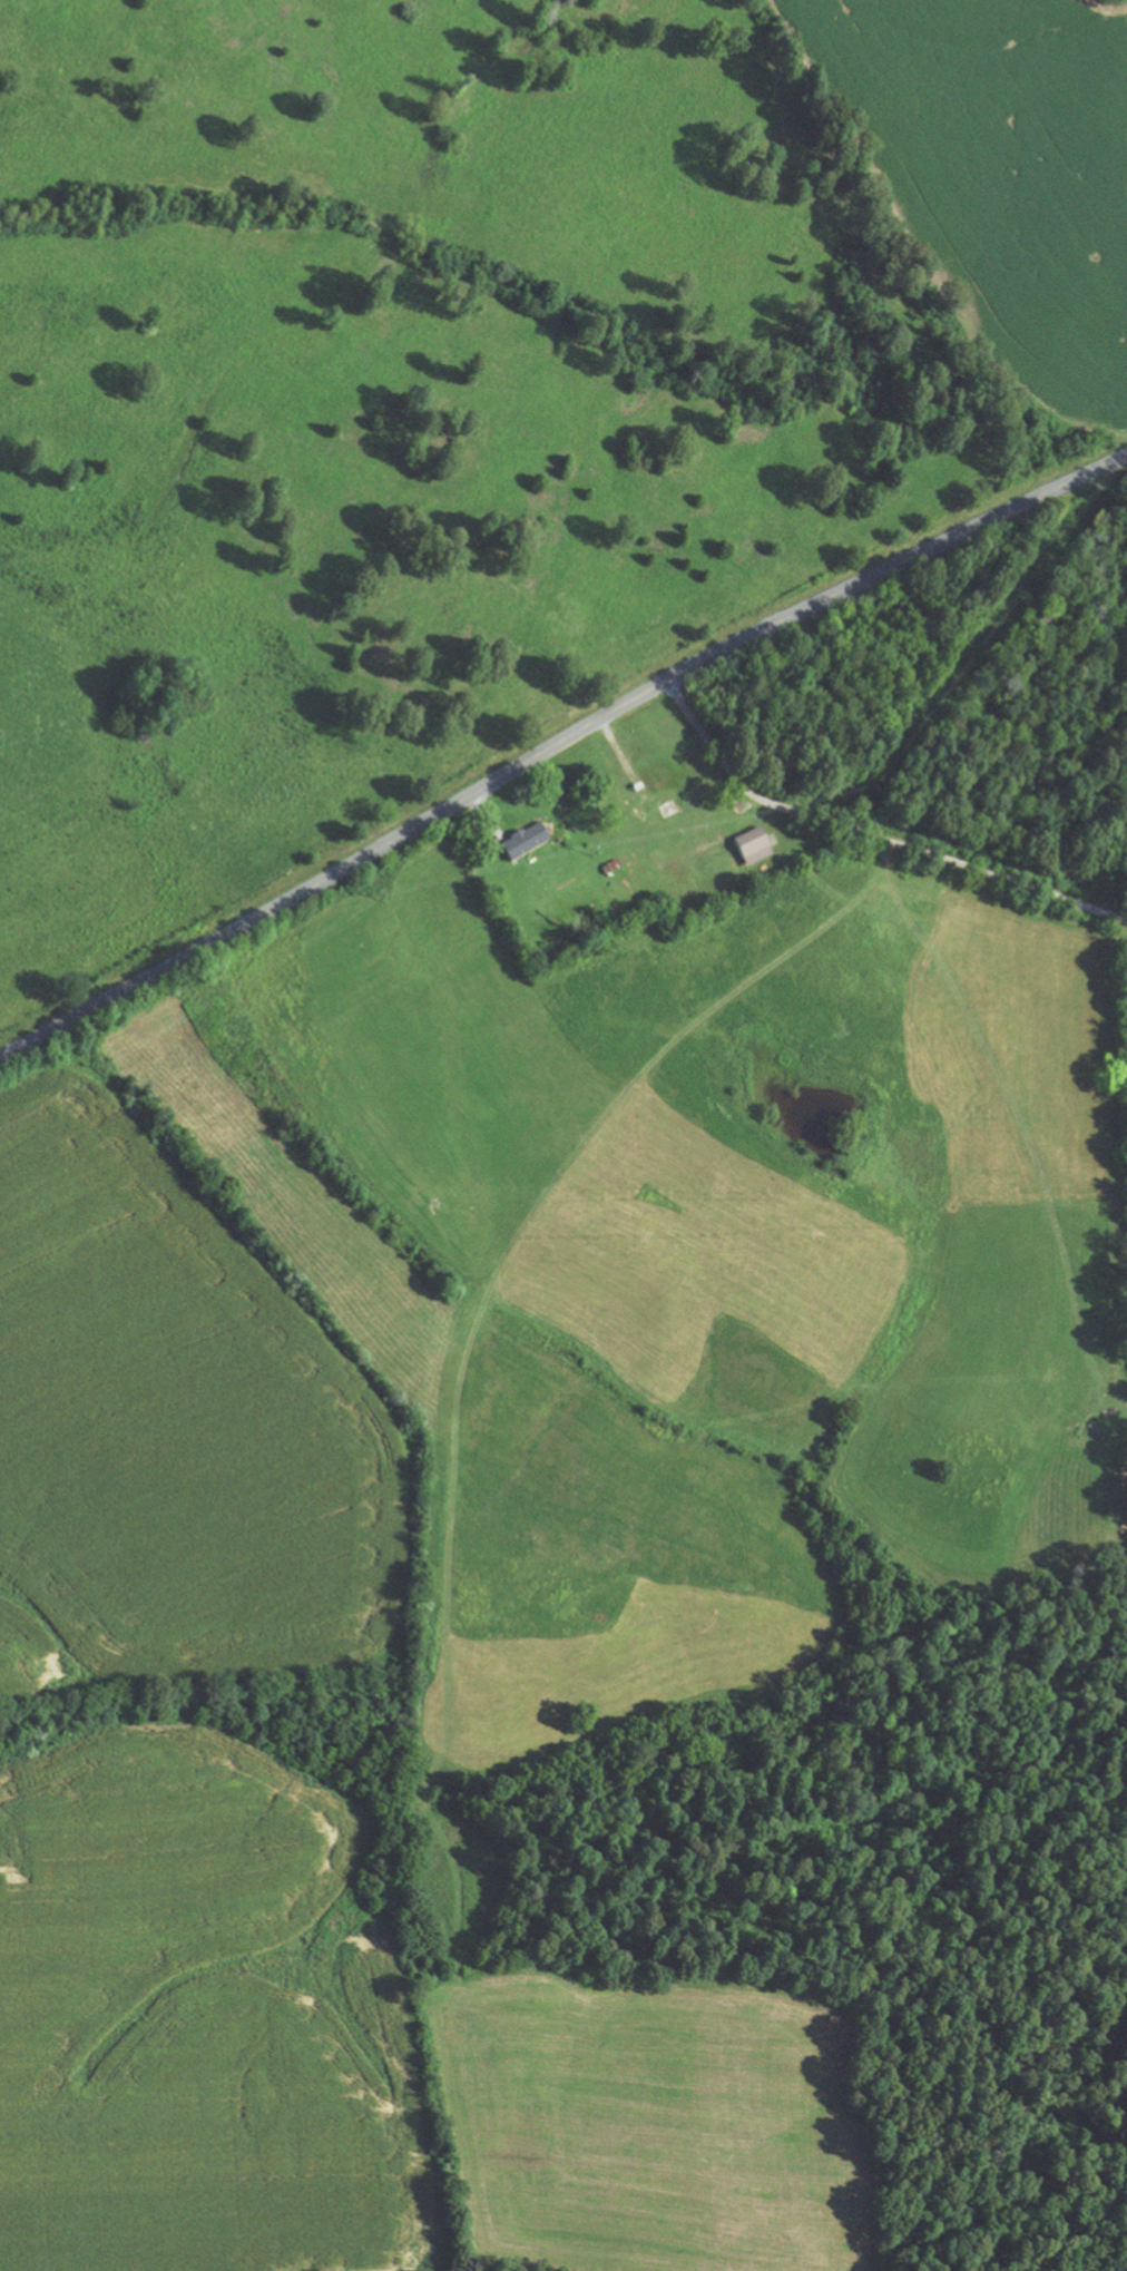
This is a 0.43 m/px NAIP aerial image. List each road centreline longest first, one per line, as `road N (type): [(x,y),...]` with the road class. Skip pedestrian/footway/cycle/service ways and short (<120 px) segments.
road 1 (primary): [(1126,456),(679,674),(0,1057)]

